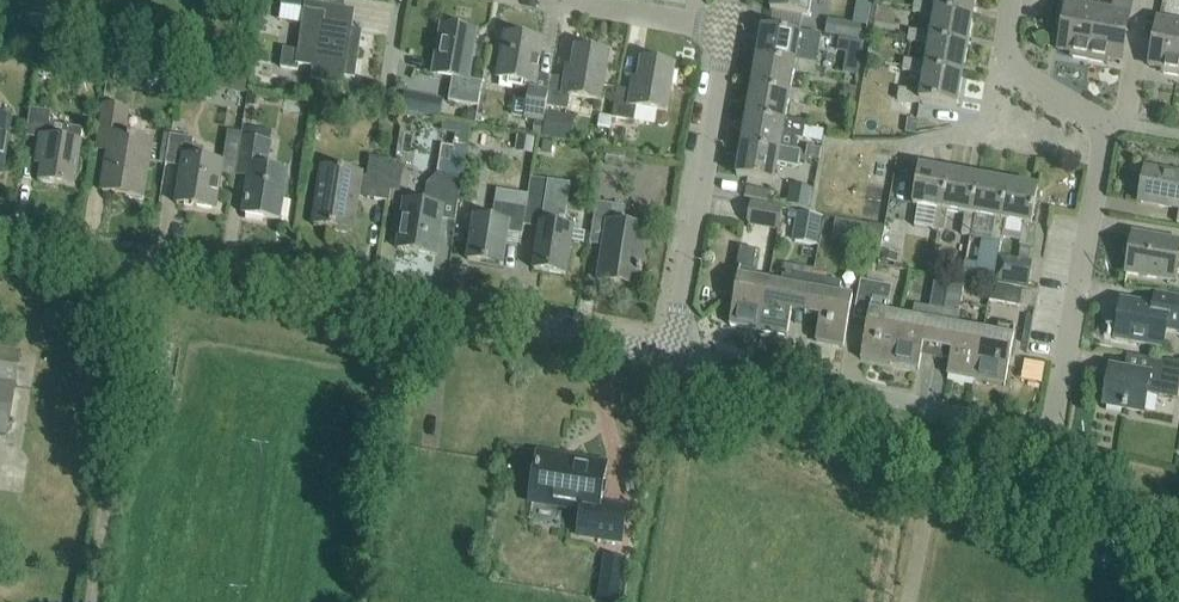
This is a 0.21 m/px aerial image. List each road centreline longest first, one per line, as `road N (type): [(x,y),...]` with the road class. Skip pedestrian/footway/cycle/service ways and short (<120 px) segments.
road 1 (unclassified): [(673,352),(0,239)]
road 2 (unclassified): [(1178,581),(699,372),(673,352)]
road 3 (residential): [(673,352),(727,30)]
road 4 (residential): [(1054,435),(1104,121)]
road 5 (residential): [(779,373),(1054,435)]
road 6 (residential): [(727,30),(550,0)]
road 7 (residential): [(1104,121),(1009,66),(1016,0)]

